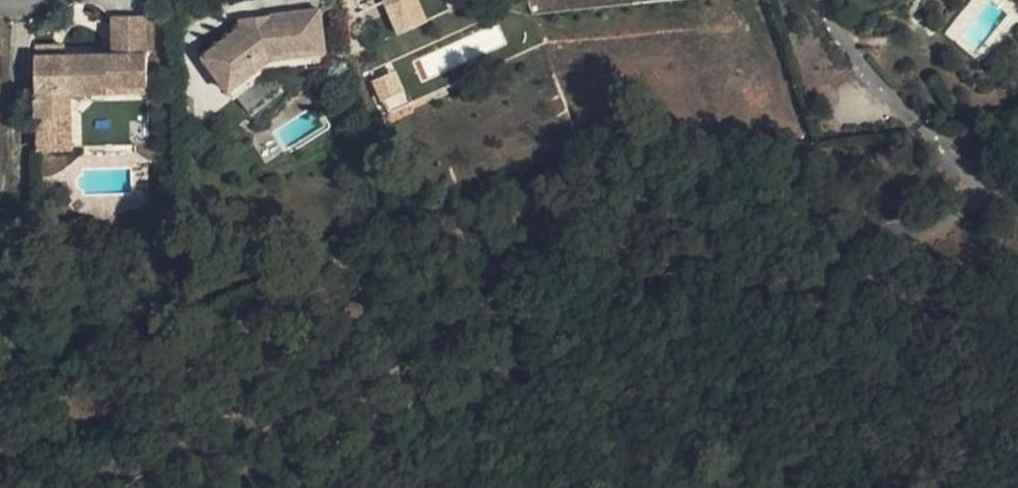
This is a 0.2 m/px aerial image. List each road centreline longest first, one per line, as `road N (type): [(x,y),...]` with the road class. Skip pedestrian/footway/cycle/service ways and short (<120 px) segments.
road 1 (residential): [(31,487),(236,423),(354,372),(444,320),(565,224),(600,207),(664,201),(801,218),(929,210),(1017,172)]

